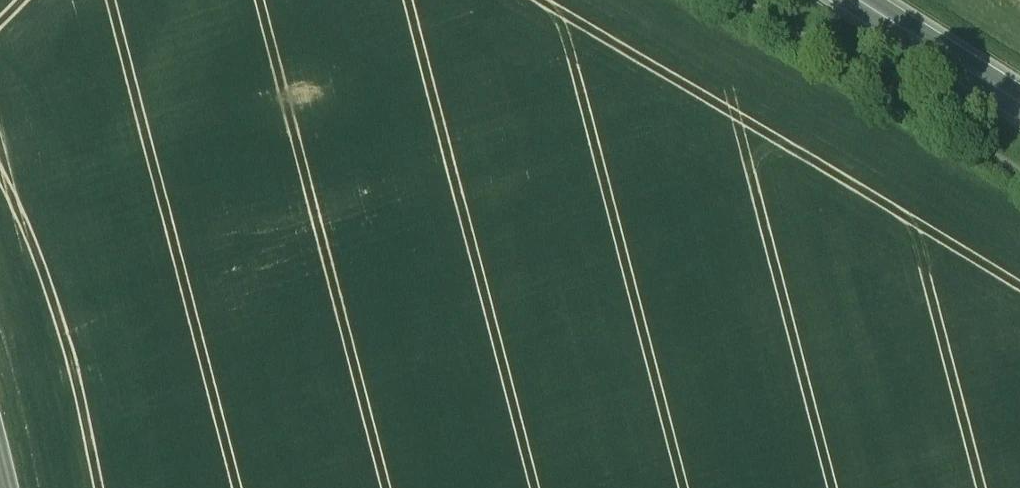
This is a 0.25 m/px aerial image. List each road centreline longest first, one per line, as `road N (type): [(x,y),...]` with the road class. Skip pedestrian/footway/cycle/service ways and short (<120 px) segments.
road 1 (primary): [(858,0),(1019,107)]

